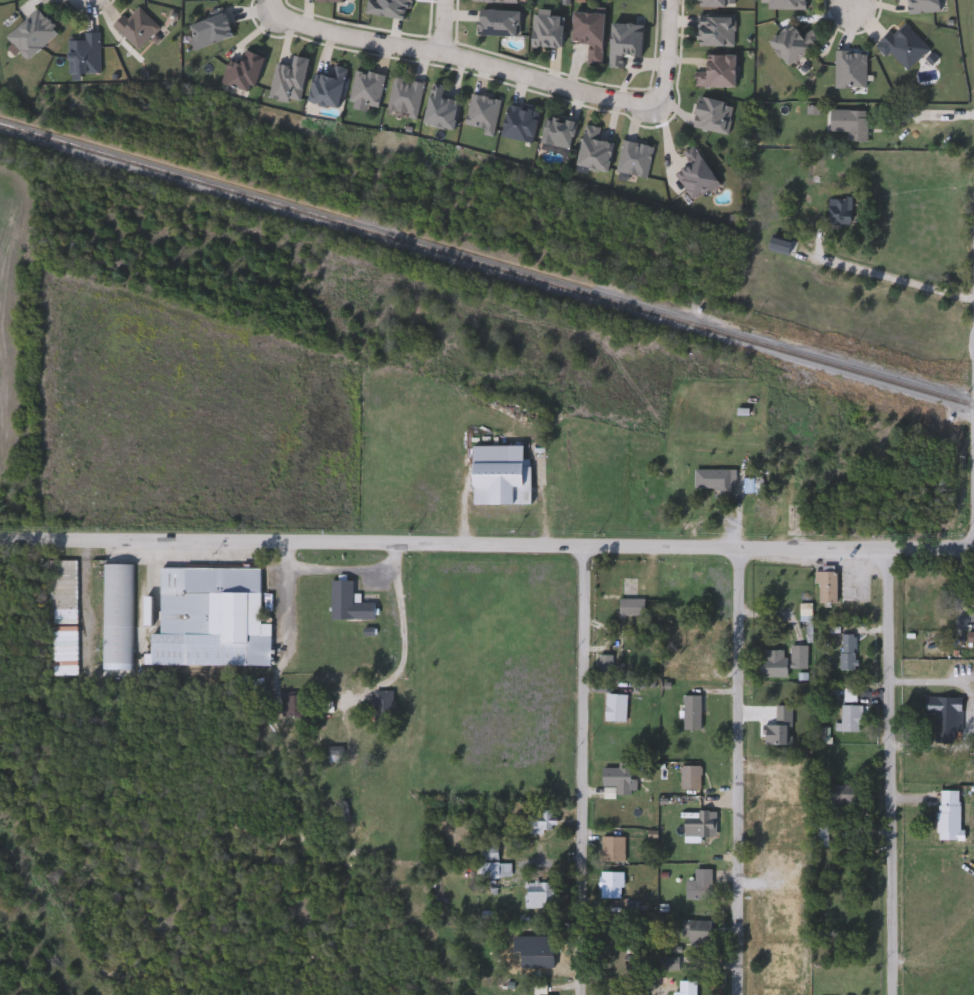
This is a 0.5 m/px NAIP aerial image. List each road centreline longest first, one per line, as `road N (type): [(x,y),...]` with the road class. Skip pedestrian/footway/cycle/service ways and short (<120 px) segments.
road 1 (tertiary): [(0,541),(973,546)]
road 2 (residential): [(580,994),(583,546)]
road 3 (residential): [(899,994),(892,548)]
road 4 (residential): [(738,548),(738,994)]
road 5 (residential): [(658,105),(276,17)]

